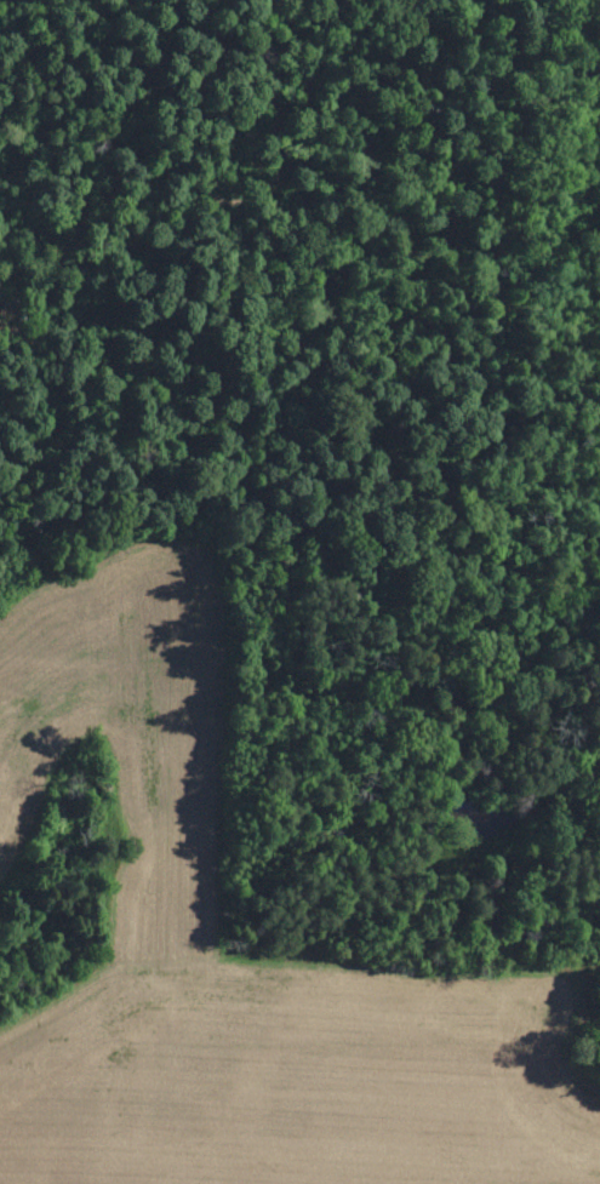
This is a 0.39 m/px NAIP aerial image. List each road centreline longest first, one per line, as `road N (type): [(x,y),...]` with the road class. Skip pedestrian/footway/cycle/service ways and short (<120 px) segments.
road 1 (residential): [(599,971),(512,995),(139,982),(0,1028)]

